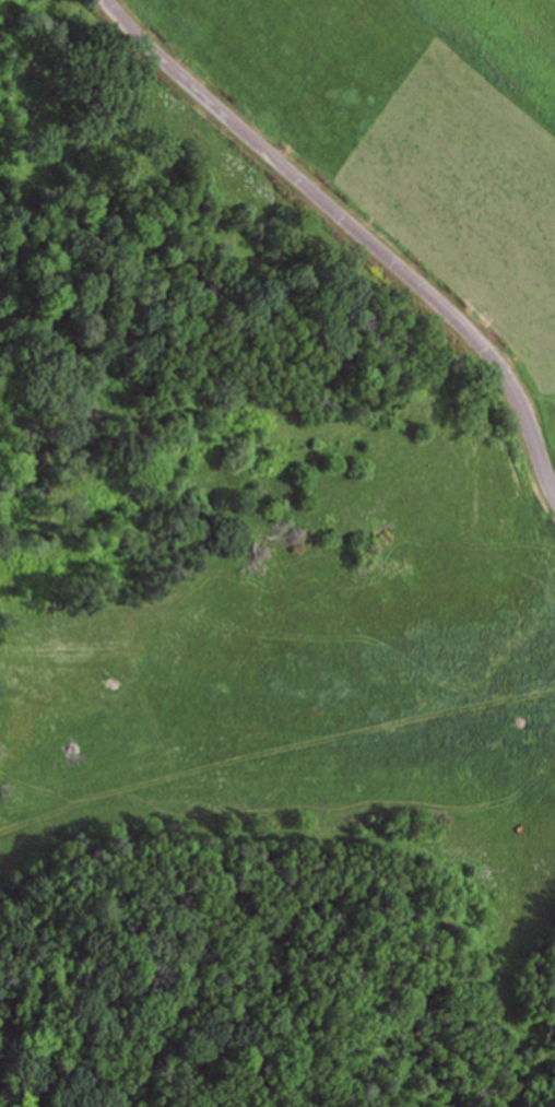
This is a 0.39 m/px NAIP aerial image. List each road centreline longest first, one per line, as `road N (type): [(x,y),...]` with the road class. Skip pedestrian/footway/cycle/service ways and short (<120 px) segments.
road 1 (residential): [(554,487),(513,386),(485,343),(112,0)]

